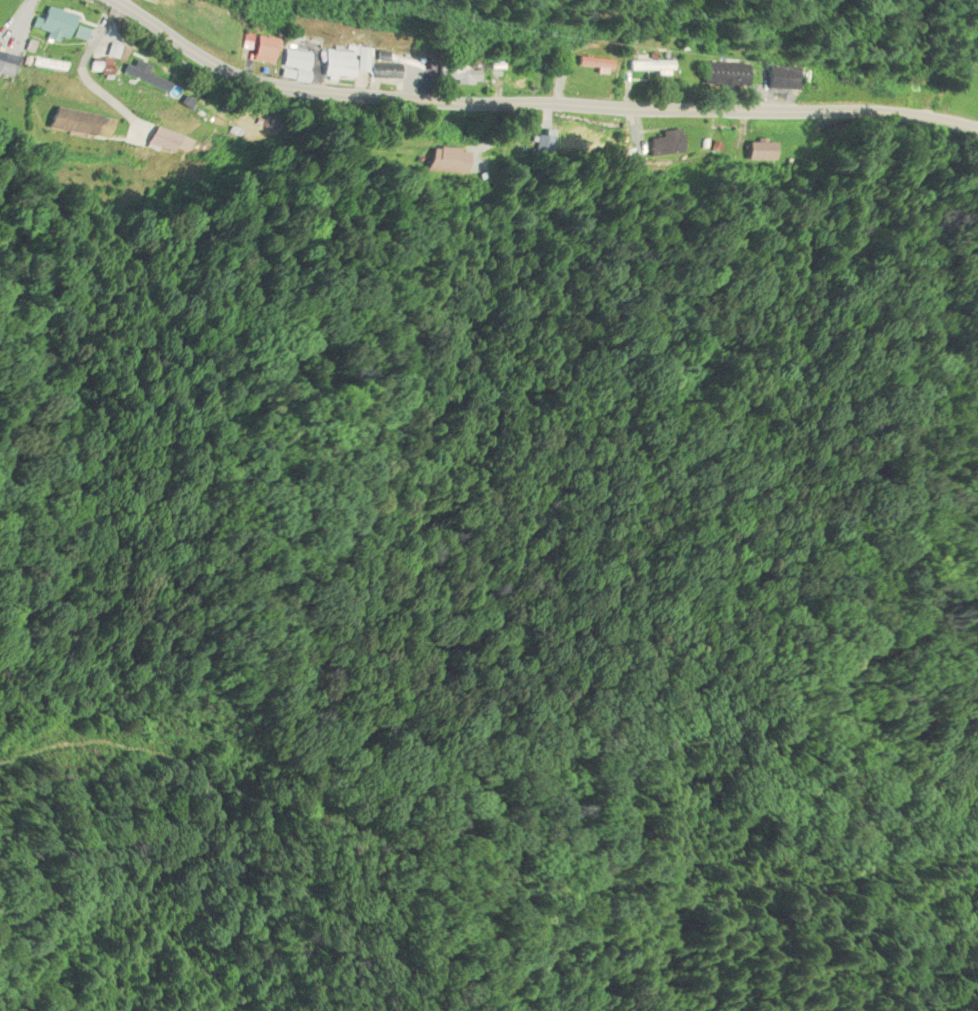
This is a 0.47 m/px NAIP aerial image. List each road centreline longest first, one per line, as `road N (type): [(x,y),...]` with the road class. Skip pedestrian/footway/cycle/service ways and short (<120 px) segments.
road 1 (secondary): [(127,0),(191,52),(288,94),(799,108),(934,118),(977,130)]

